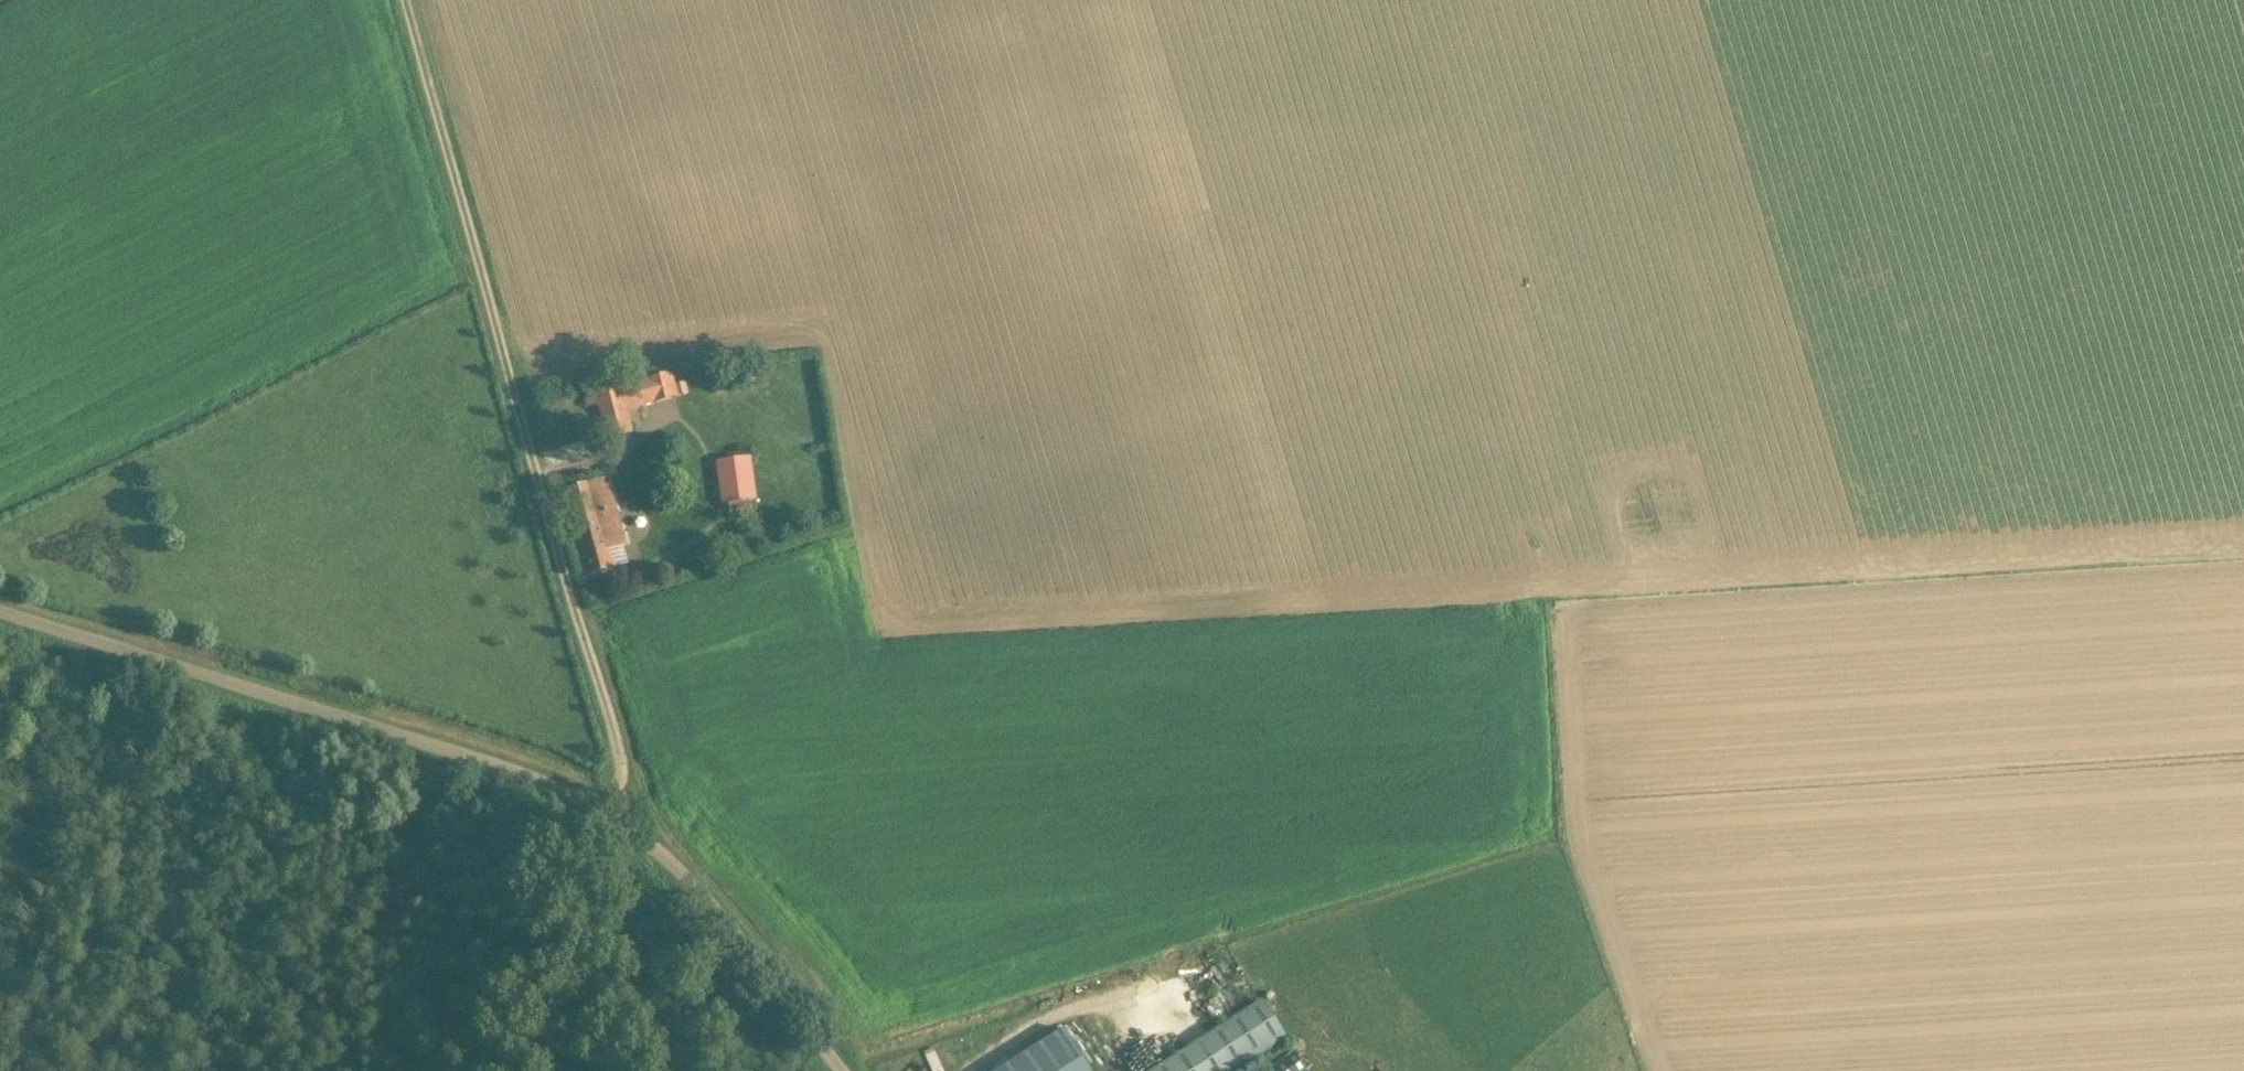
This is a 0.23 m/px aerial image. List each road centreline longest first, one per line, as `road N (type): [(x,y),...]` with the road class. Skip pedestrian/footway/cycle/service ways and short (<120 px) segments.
road 1 (unclassified): [(849,1070),(665,851),(607,813),(544,781),(0,614)]
road 2 (track): [(409,0),(622,754),(620,790),(607,813)]

